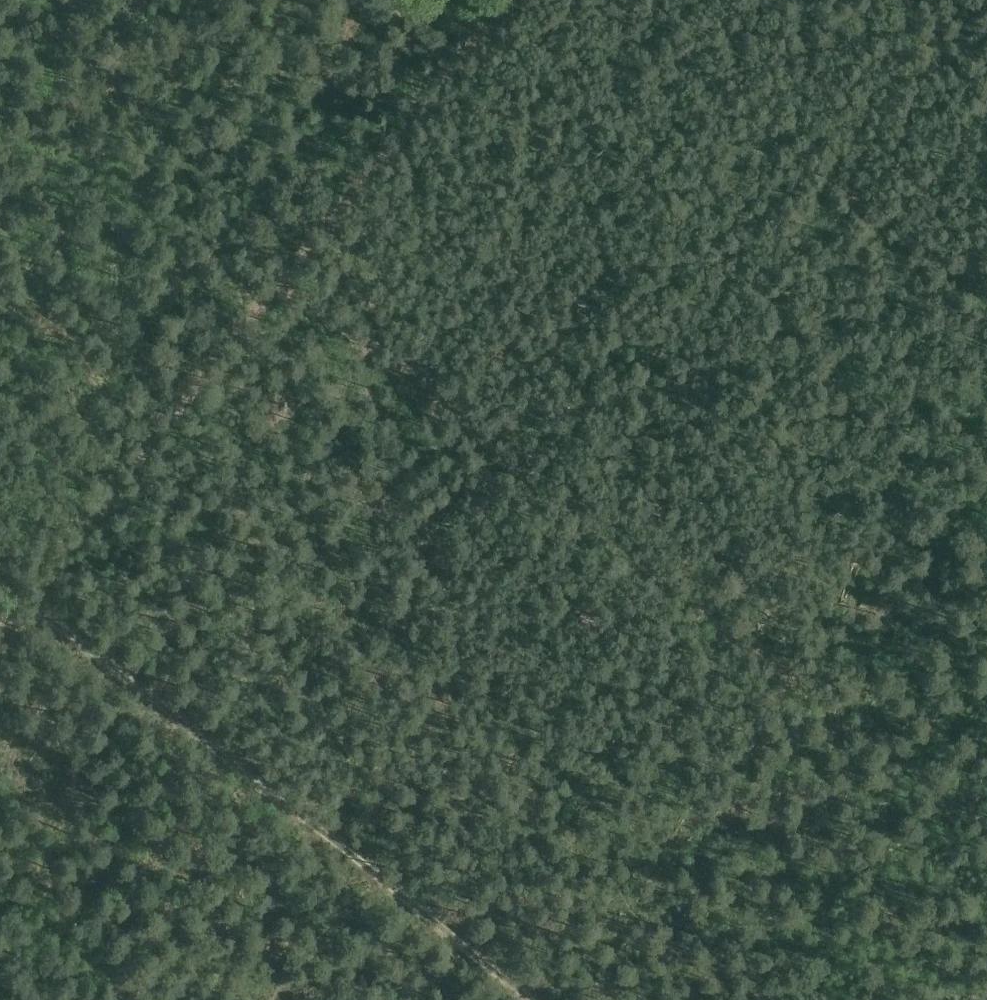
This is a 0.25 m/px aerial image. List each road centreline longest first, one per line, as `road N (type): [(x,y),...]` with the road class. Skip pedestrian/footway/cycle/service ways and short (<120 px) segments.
road 1 (track): [(27,588),(550,999)]

